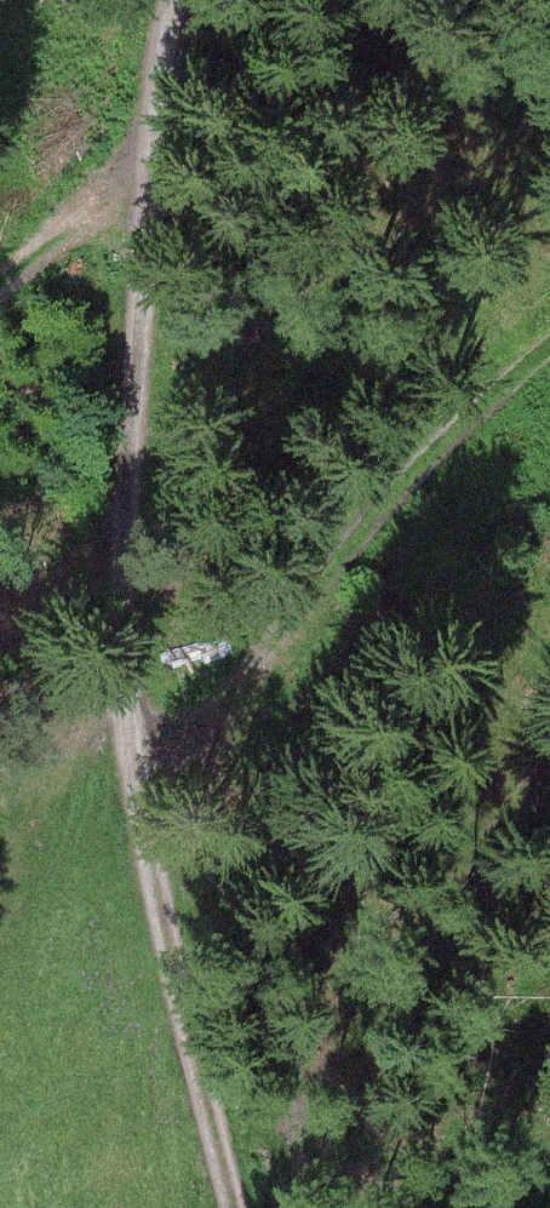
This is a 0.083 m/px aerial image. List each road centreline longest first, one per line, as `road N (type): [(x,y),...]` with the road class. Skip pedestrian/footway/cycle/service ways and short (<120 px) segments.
road 1 (track): [(193,0),(123,471),(118,624),(224,1207)]
road 2 (track): [(142,776),(387,491),(549,345)]

